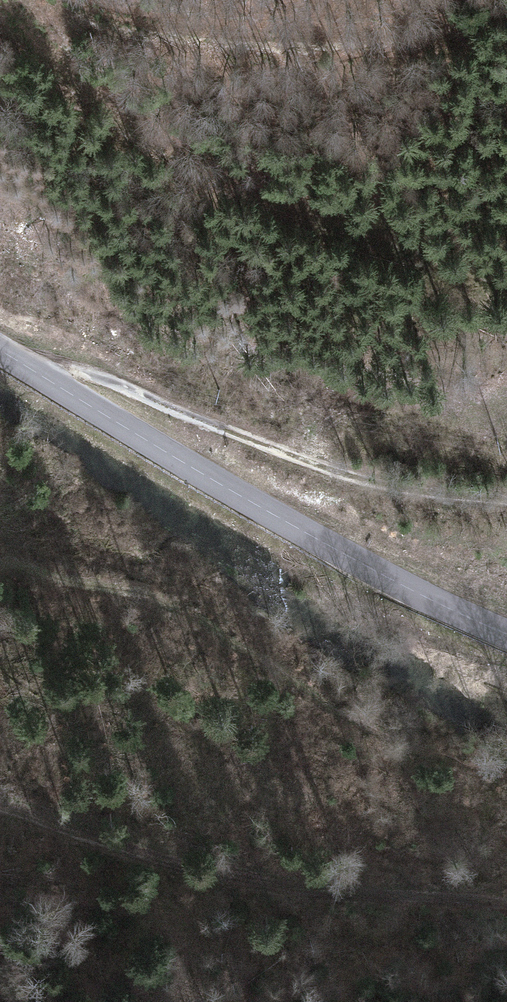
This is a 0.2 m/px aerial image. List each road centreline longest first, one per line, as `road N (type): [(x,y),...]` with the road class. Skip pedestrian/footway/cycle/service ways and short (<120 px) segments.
road 1 (secondary): [(506,640),(316,542),(0,358)]
road 2 (track): [(506,907),(317,892),(164,863),(0,813)]
road 3 (track): [(506,504),(362,487),(114,384),(77,375),(36,380)]
road 4 (track): [(506,6),(477,18),(382,30),(238,26),(114,0)]

